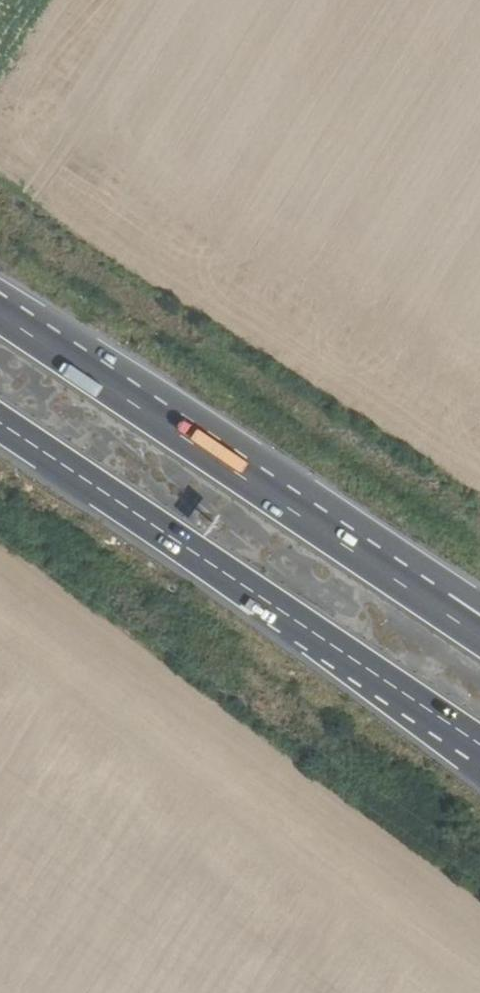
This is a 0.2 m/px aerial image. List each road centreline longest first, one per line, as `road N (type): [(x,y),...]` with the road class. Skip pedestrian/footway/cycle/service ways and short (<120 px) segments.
road 1 (motorway): [(0,430),(479,748)]
road 2 (motorway): [(431,606),(0,310)]

